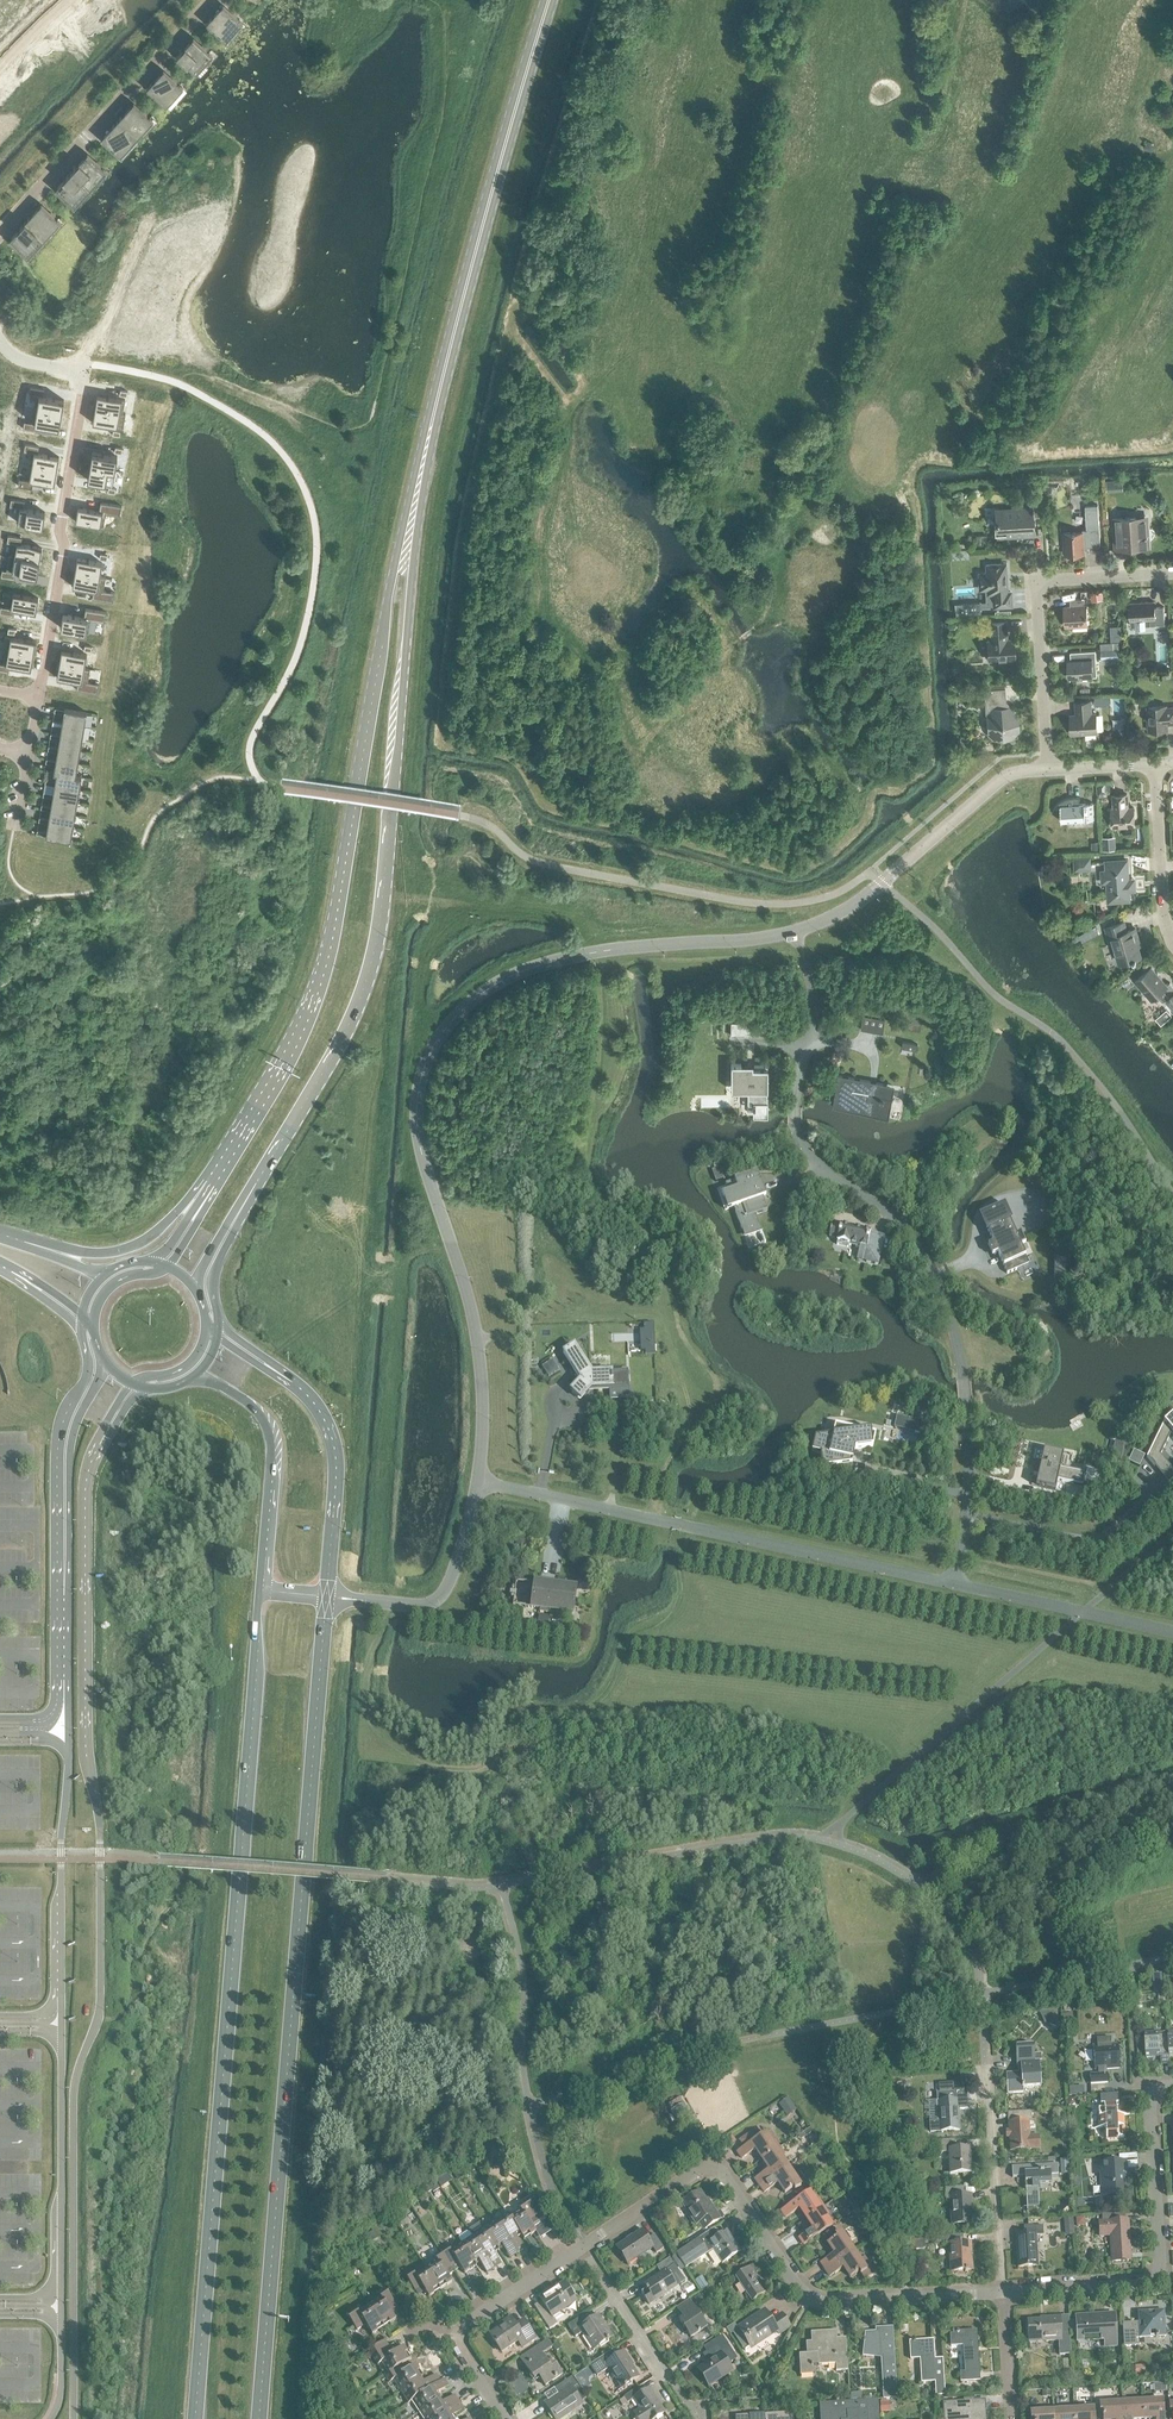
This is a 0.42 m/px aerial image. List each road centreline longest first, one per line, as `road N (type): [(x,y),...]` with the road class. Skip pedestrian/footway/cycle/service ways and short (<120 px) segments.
road 1 (residential): [(478,1484),(486,1428),(481,1353),(419,1153),(421,1068),(442,1030),(507,977),(551,963),(765,939),(826,924),(1011,773),(1046,767)]
road 2 (unclassified): [(73,2418),(73,2096),(100,2002),(84,1613),(85,1489),(99,1444)]
road 3 (unclassified): [(64,1575),(60,2393),(50,2418)]
road 4 (secondary): [(260,1590),(198,2418)]
road 5 (secondary): [(259,2418),(328,1597)]
road 6 (primary): [(231,1227),(367,985),(382,898),(417,489)]
road 7 (primary): [(417,489),(386,605),(327,961),(290,1056),(211,1182)]
road 8 (residential): [(955,1583),(967,1443),(956,1349),(913,1236),(844,1186),(797,1136),(794,1099),(814,1018),(806,961)]
road 9 (residential): [(1003,2292),(810,2299),(711,2162),(582,2246)]
road 10 (primary): [(417,489),(548,0)]
road 11 (residential): [(955,1583),(478,1484)]
road 12 (residential): [(1003,2292),(1154,2280),(1160,2268),(1151,2112),(1157,2094),(1172,2086)]
road 13 (residential): [(40,696),(80,375)]
road 14 (residential): [(1046,767),(1039,579),(1172,570)]
road 15 (residential): [(213,0),(0,230)]
road 16 (secondary): [(190,1378),(226,1389),(265,1419),(271,1453),(260,1590)]
road 17 (residential): [(328,1597),(399,1606),(439,1599),(453,1579),(478,1484)]
road 18 (secondary): [(328,1597),(337,1463),(322,1417),(291,1381)]
road 19 (residential): [(1003,2292),(985,2064)]
road 20 (unclassified): [(103,1357),(70,1443),(64,1575)]
road 21 (unclassified): [(87,1356),(57,1447),(64,1575)]
road 22 (residential): [(1172,1632),(955,1583)]
road 23 (primary): [(211,1182),(126,1250),(30,1244)]
road 24 (residential): [(684,2406),(582,2246)]
road 25 (residential): [(1171,933),(1159,762)]
road 26 (residential): [(582,2246),(451,2334)]
road 27 (residential): [(1010,2418),(1003,2292)]

